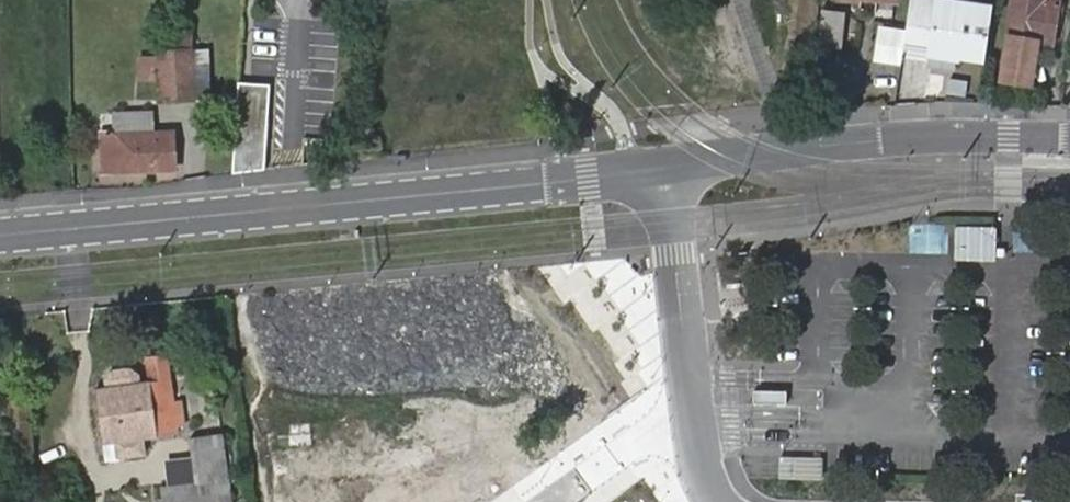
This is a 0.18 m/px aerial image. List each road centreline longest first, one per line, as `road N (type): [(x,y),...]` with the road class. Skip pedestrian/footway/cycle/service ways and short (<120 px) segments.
road 1 (secondary): [(668,172),(0,237)]
road 2 (secondary): [(1069,136),(882,140),(668,172)]
road 3 (residential): [(668,172),(693,424)]
road 4 (unclassified): [(693,424),(655,435),(554,501)]

